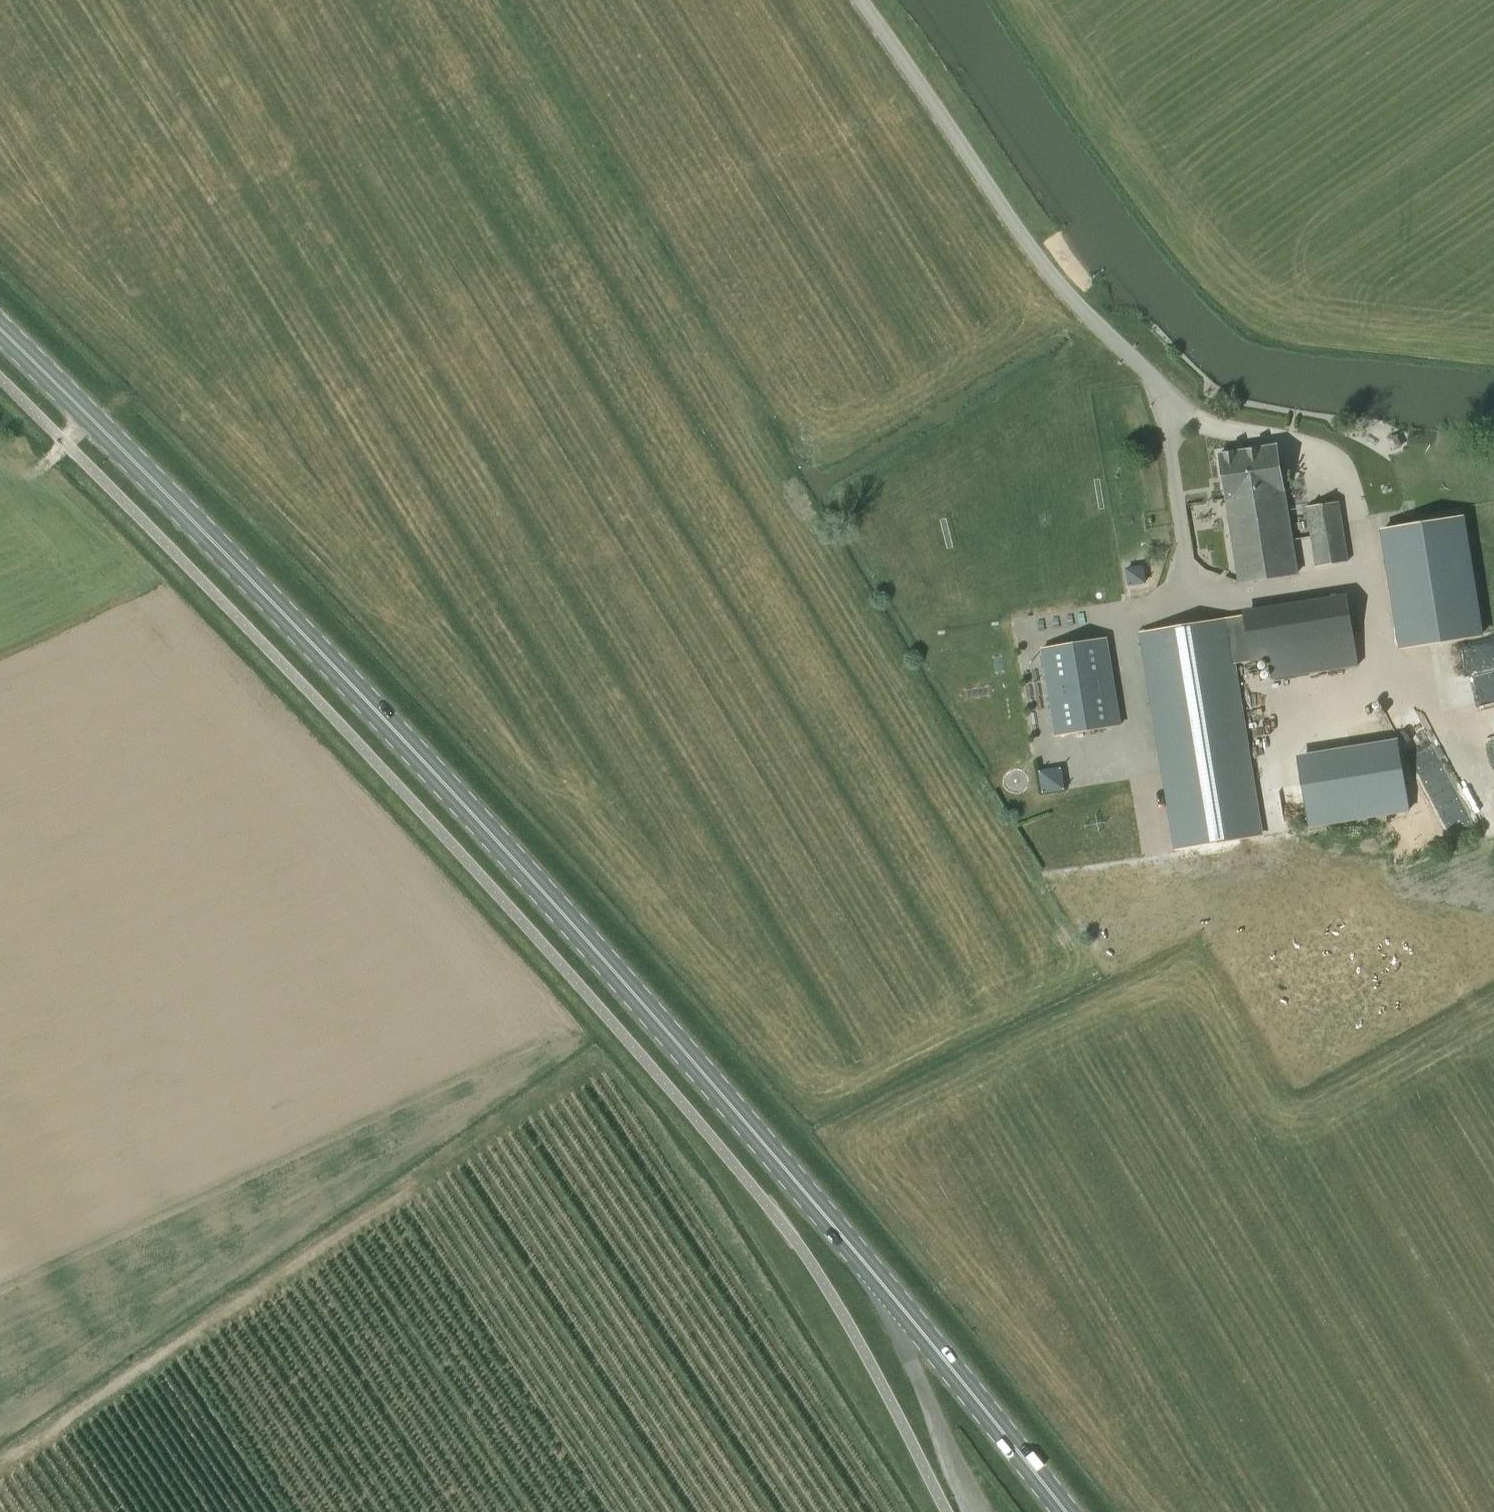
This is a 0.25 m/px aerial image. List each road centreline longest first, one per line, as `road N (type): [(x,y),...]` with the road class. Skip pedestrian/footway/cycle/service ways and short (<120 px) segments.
road 1 (primary): [(1066,1511),(865,1263),(522,868),(0,330)]
road 2 (unclassified): [(856,0),(1019,235),(1127,356)]
road 3 (track): [(0,461),(19,471),(40,467),(123,391)]

